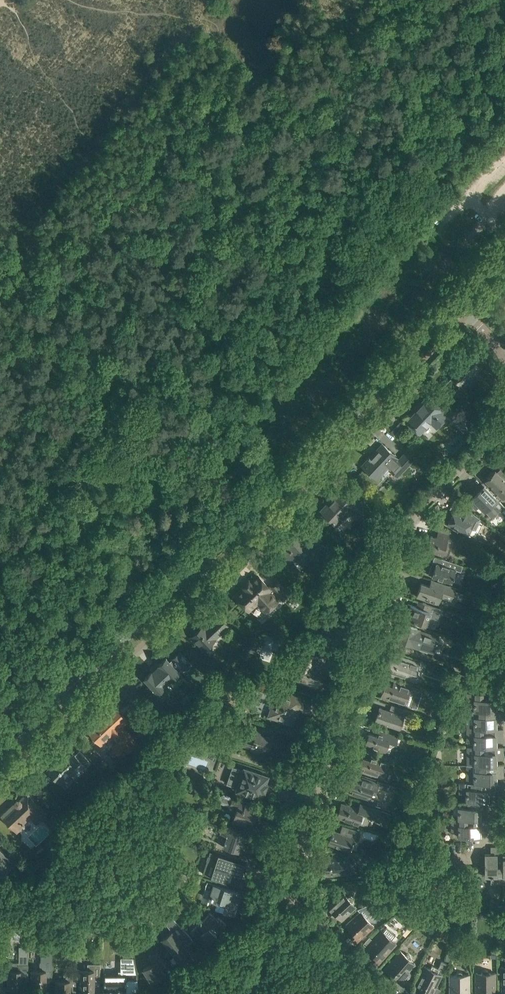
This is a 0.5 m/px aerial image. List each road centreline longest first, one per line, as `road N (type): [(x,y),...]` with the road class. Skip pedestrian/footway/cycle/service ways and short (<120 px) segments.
road 1 (tertiary): [(0,754),(267,502),(456,303)]
road 2 (residential): [(285,888),(405,528),(504,424)]
road 3 (residential): [(382,993),(285,888)]

